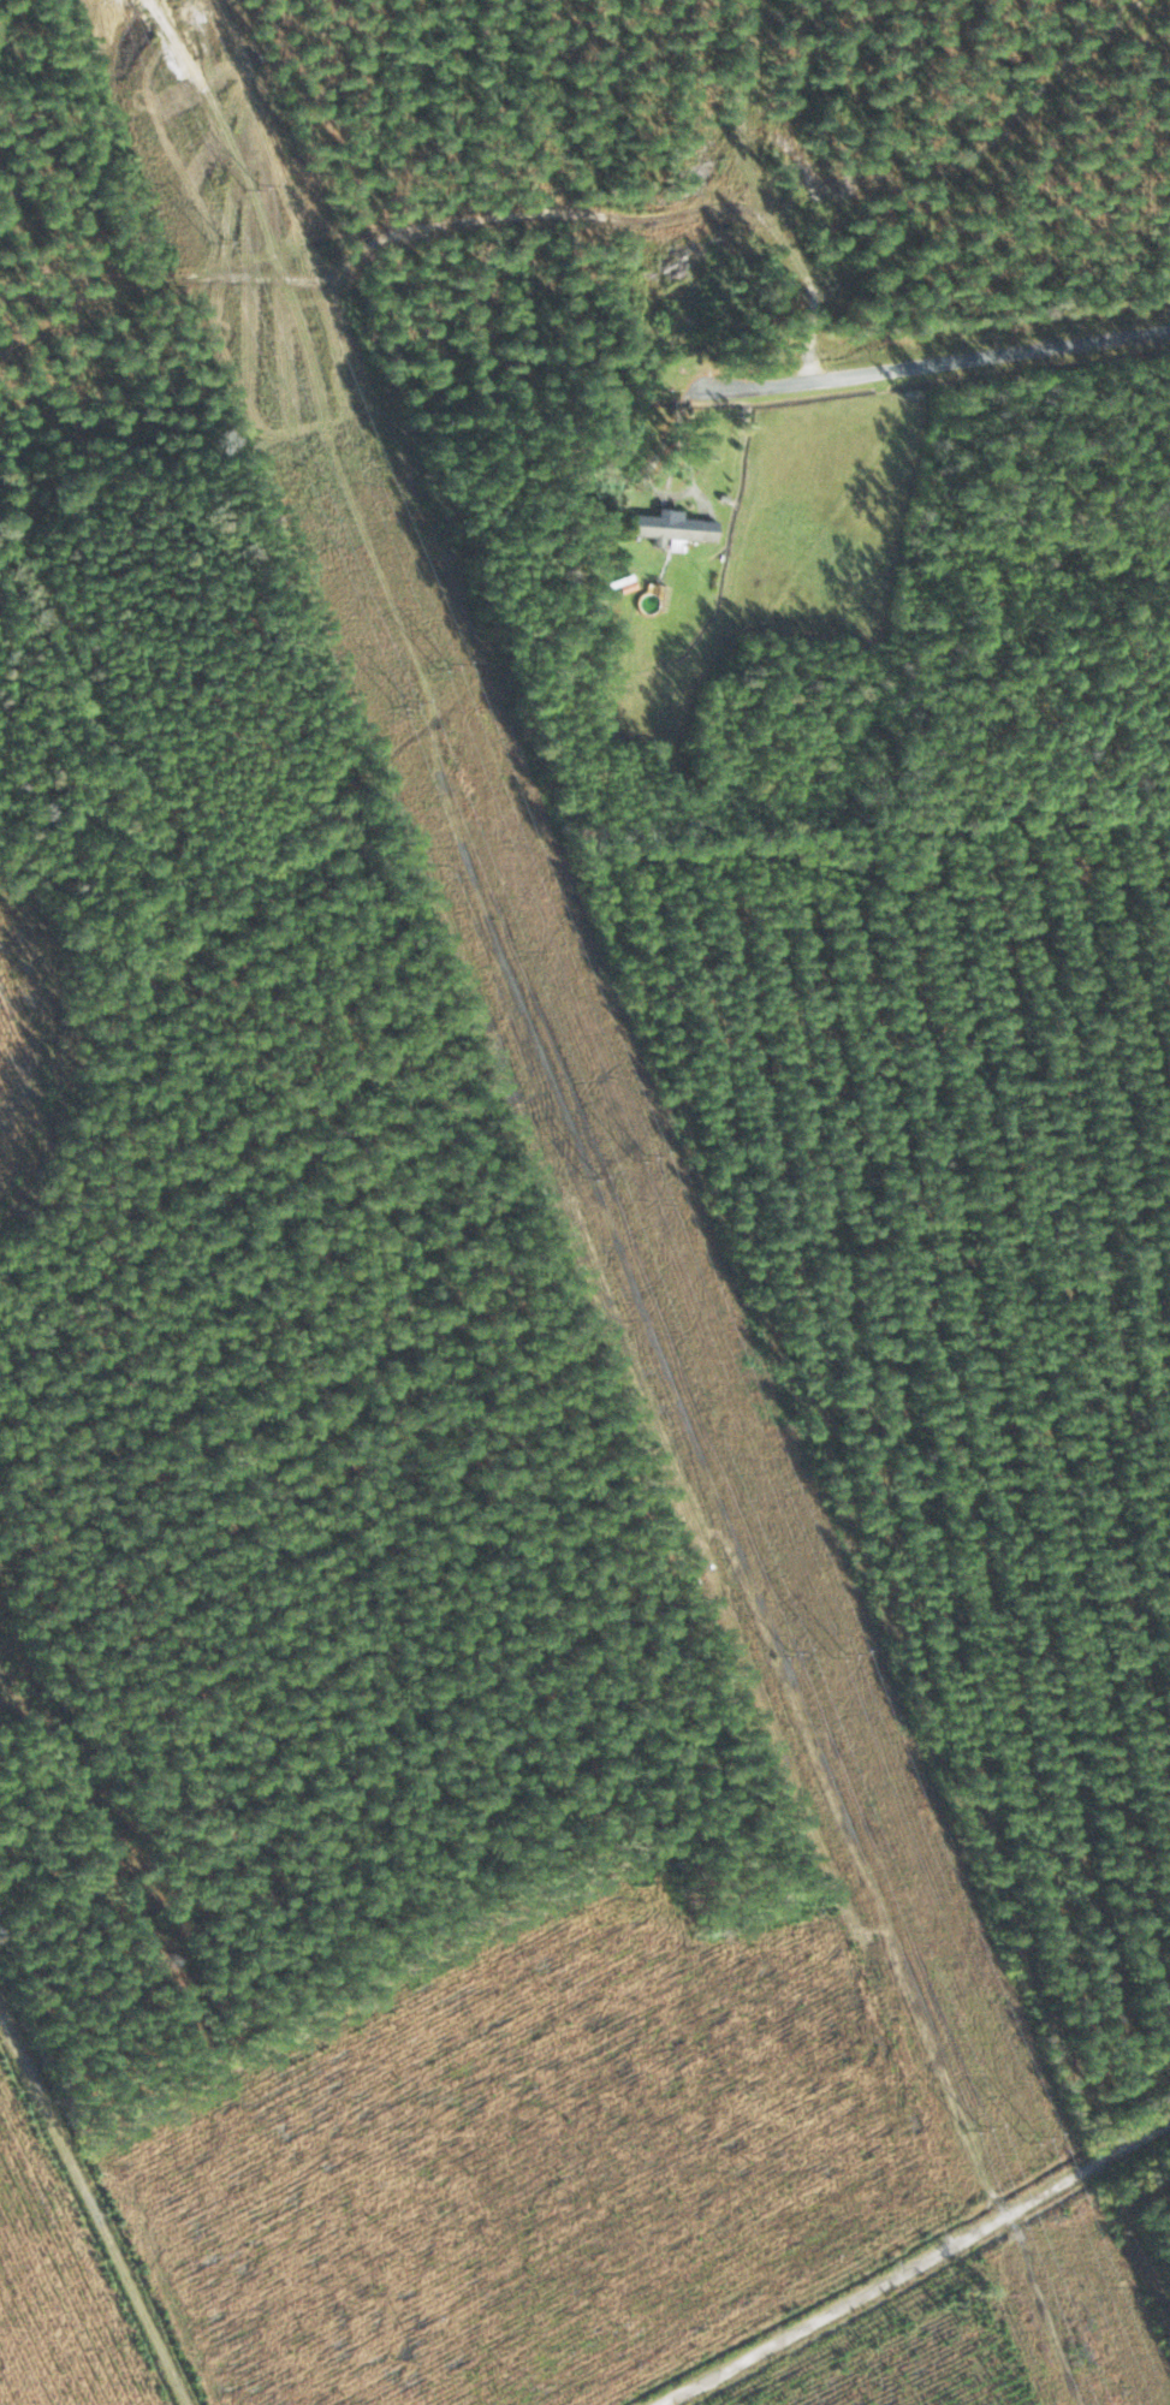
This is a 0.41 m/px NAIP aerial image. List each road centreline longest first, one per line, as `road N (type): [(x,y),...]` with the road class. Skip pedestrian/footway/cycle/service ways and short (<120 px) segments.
road 1 (residential): [(658,2404),(1169,2130)]
road 2 (residential): [(214,2404),(133,2202),(108,2164),(108,2139),(83,2102),(0,1908)]
road 3 (residential): [(646,382),(1169,333)]

